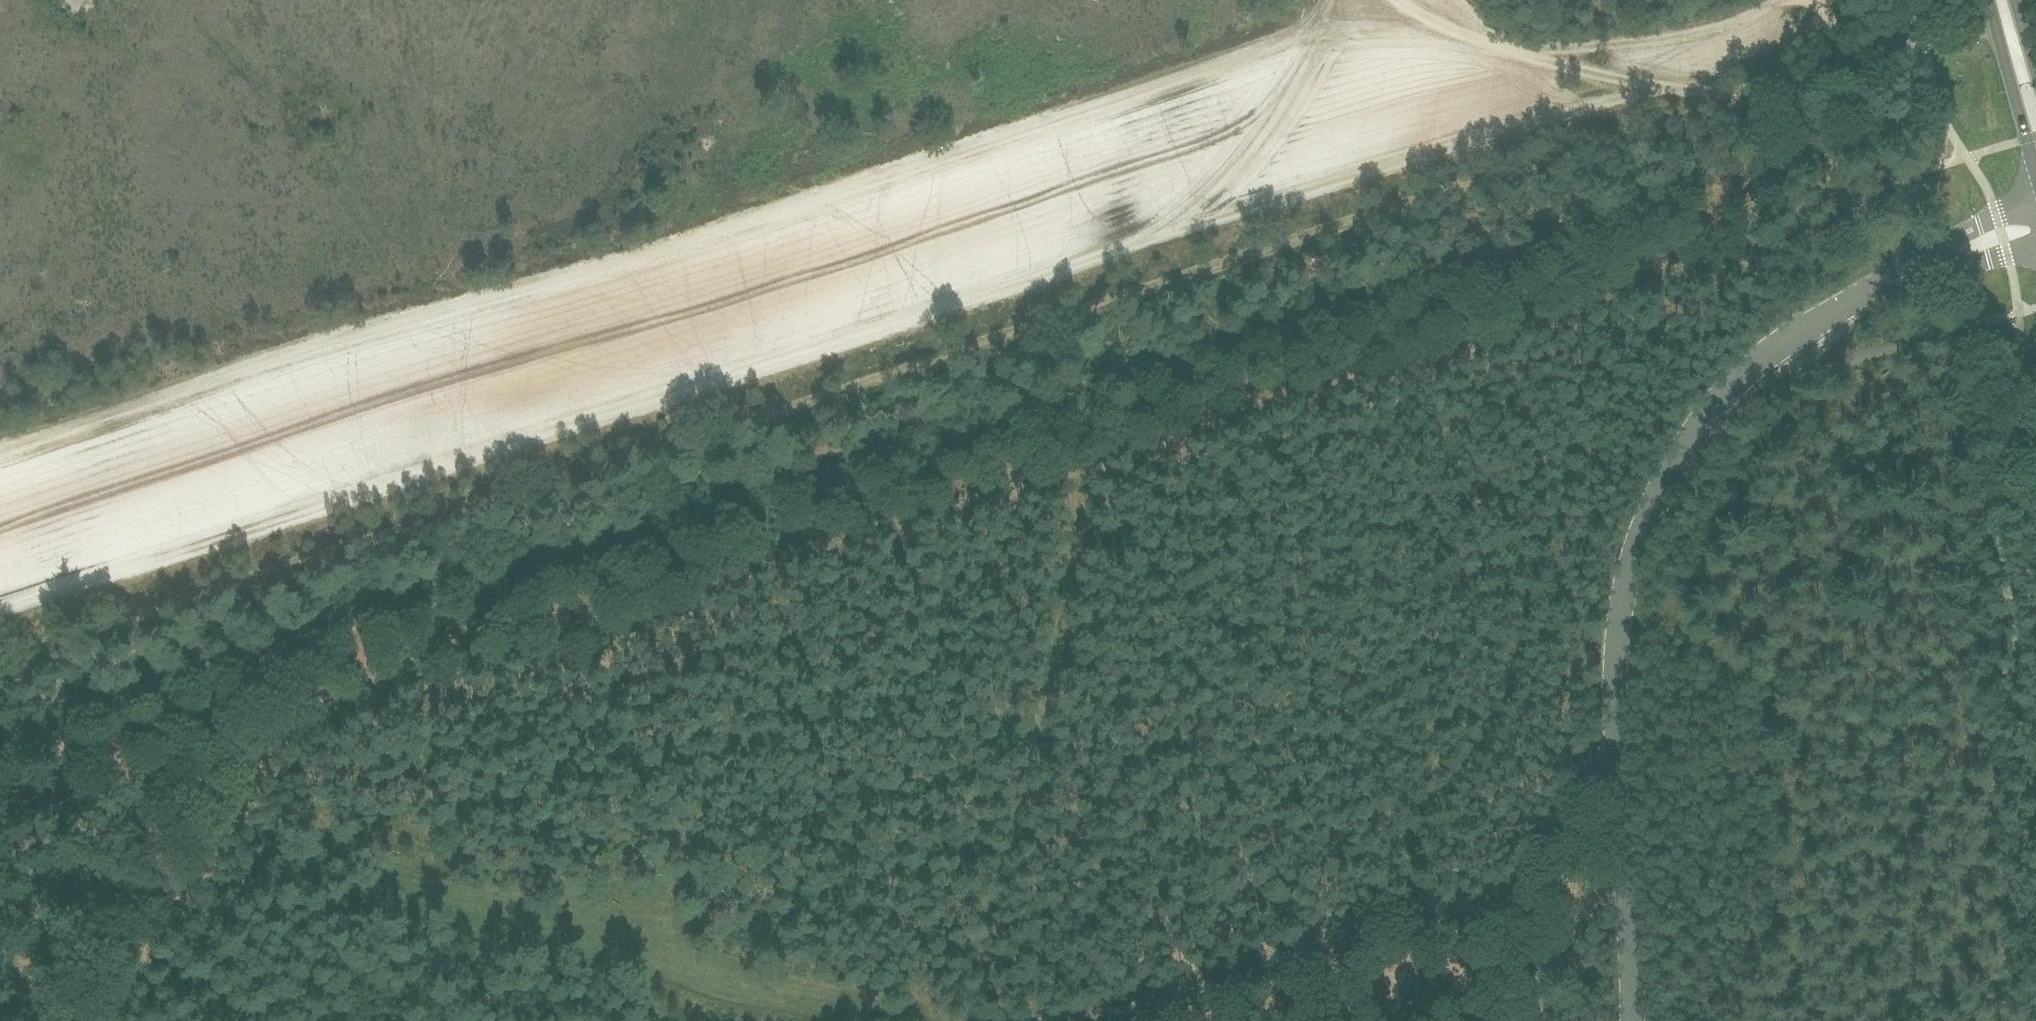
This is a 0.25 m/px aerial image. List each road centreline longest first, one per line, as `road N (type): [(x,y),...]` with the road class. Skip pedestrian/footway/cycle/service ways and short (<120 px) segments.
road 1 (tertiary): [(1631,1020),(1615,650),(1624,581),(1657,495),(1708,408),(1777,346),(1905,275),(2035,223)]
road 2 (track): [(1446,1020),(1491,941),(1481,911),(1454,905),(1308,941),(1164,996),(1042,1020)]
road 3 (track): [(0,810),(218,737),(237,739),(244,754),(244,773),(90,1020)]
road 4 (secondary): [(2035,125),(2003,0)]

